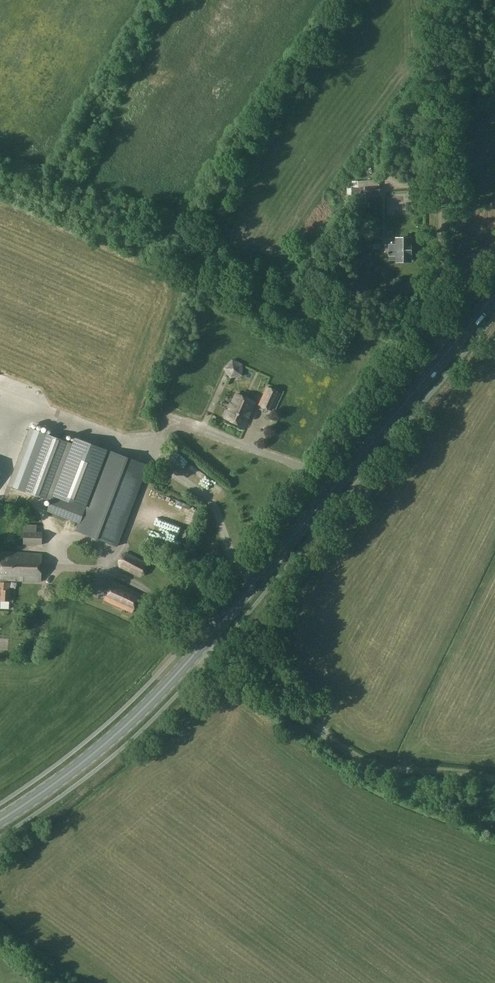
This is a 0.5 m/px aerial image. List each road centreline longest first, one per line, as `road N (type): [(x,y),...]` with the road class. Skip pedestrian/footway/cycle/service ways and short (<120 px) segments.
road 1 (primary): [(0,825),(57,787),(163,694),(453,349)]
road 2 (unclassified): [(453,349),(443,339),(441,0)]
road 3 (track): [(494,781),(356,758),(203,646)]

